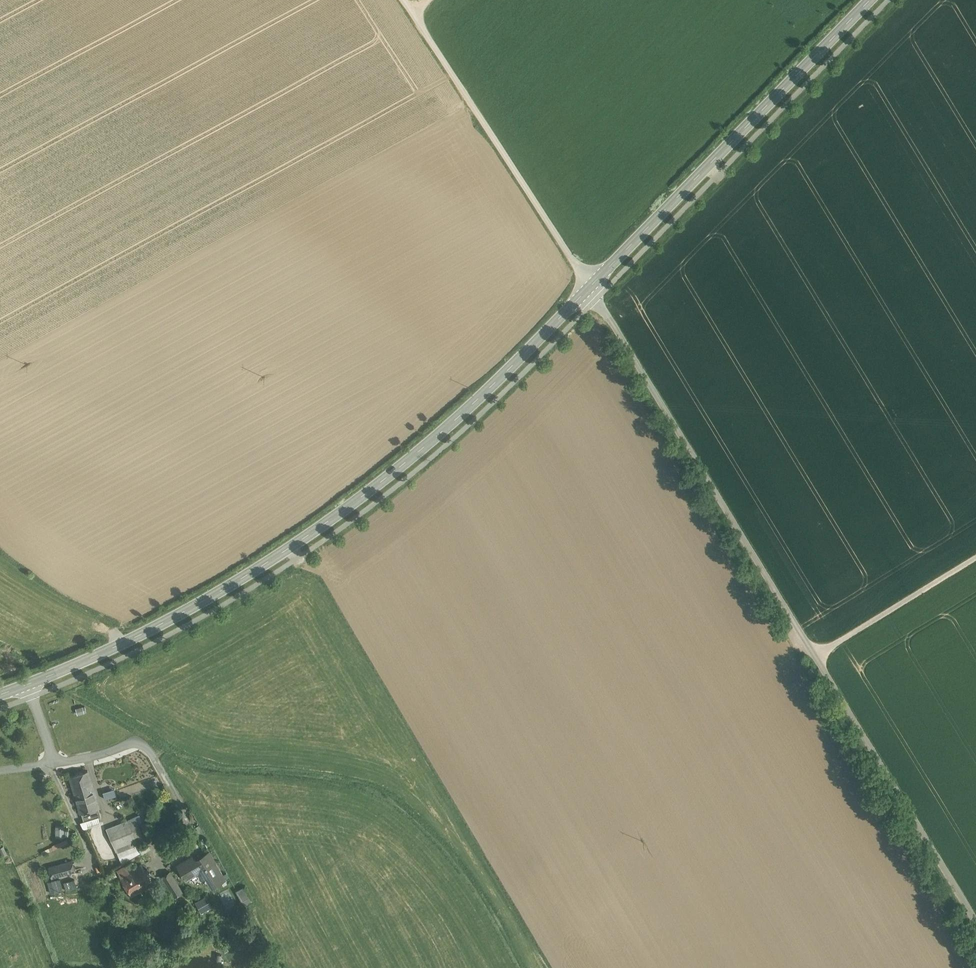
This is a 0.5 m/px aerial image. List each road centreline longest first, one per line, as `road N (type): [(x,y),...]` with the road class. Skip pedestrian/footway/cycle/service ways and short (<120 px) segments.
road 1 (tertiary): [(29,683),(201,603),(359,502),(492,387),(873,0)]
road 2 (track): [(591,285),(820,655)]
road 3 (track): [(591,285),(405,0)]
road 4 (track): [(820,655),(975,914)]
road 5 (track): [(975,561),(820,655)]

